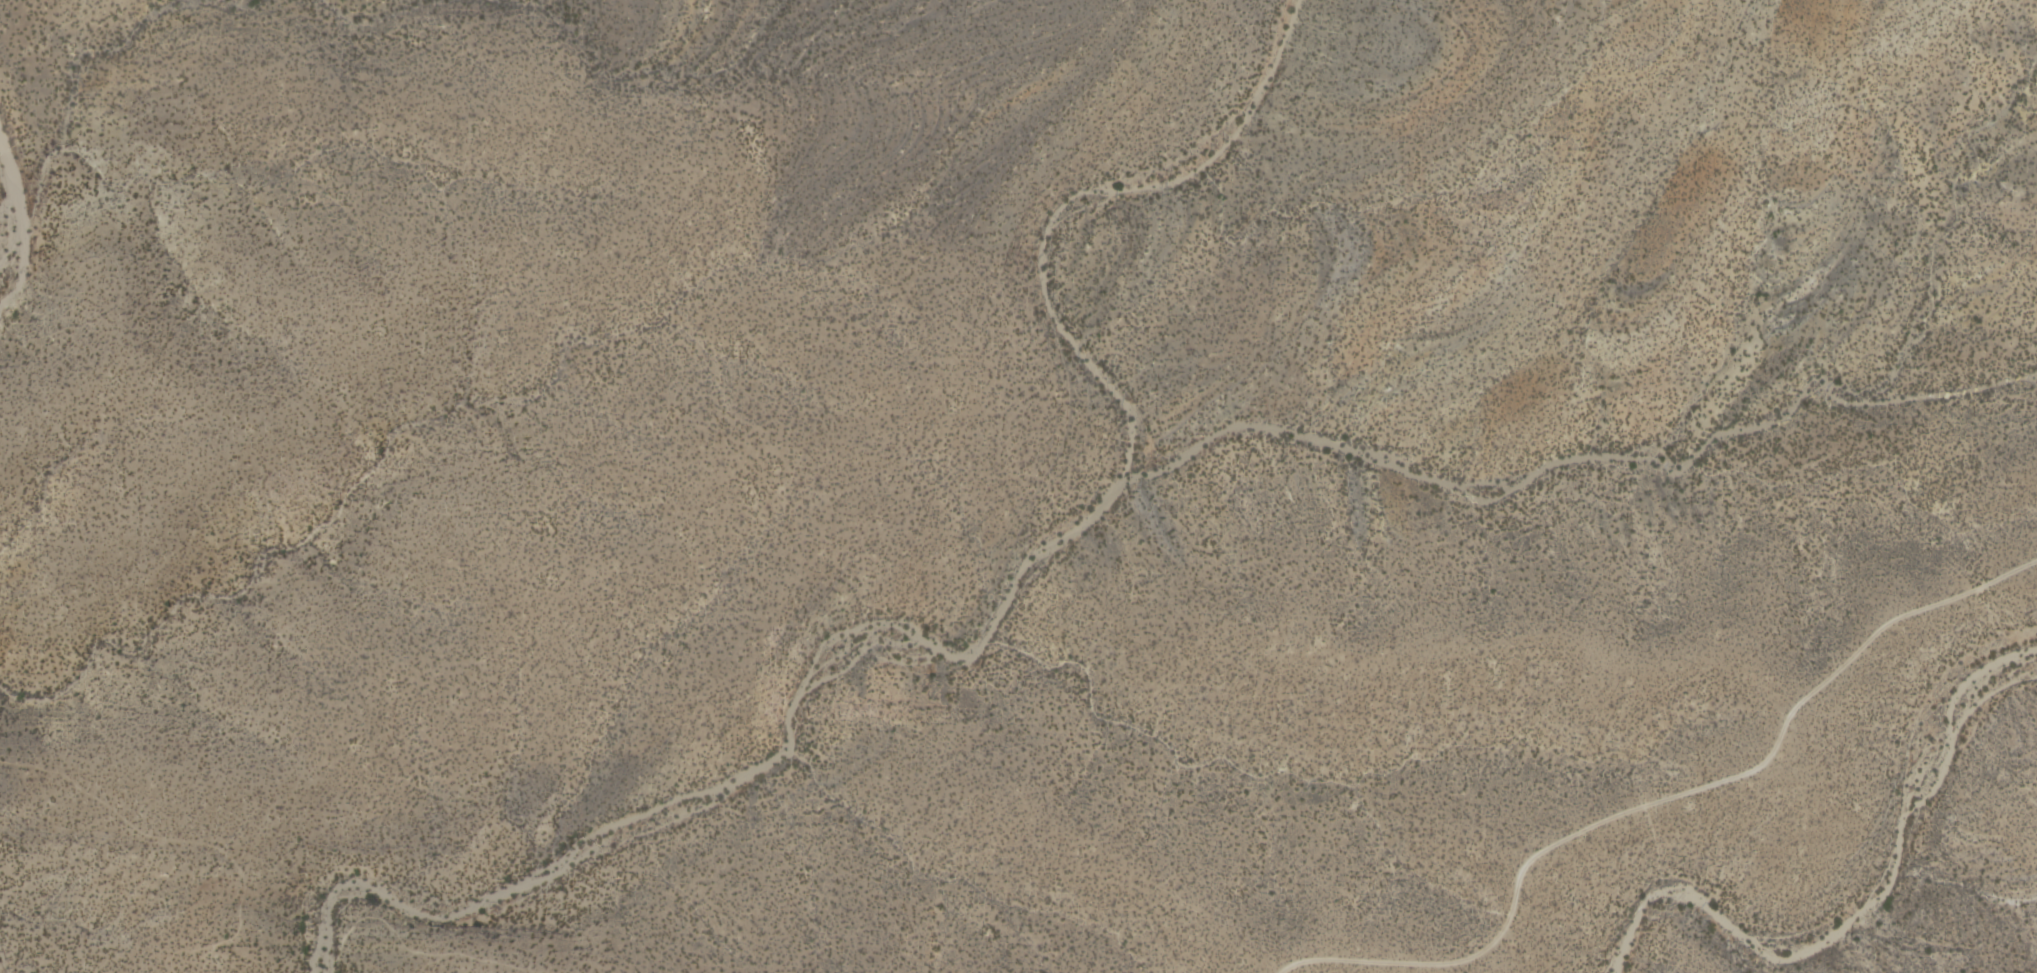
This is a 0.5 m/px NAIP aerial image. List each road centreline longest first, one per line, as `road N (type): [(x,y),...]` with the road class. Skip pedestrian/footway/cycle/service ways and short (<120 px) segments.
road 1 (track): [(193,972),(172,952),(232,929),(219,845),(169,839),(52,769),(0,764)]
road 2 (track): [(497,972),(419,962),(349,915),(320,972)]

